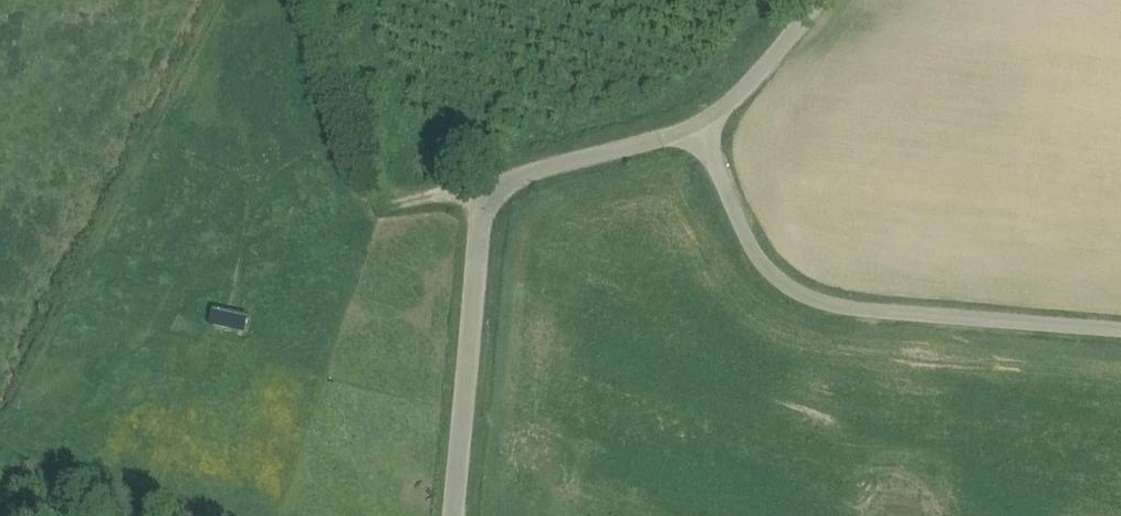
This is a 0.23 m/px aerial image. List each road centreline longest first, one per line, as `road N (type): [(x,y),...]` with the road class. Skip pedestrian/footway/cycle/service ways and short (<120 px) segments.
road 1 (unclassified): [(456,515),(486,189),(510,165),(698,135)]
road 2 (unclassified): [(698,135),(710,145),(766,280),(797,295),(1120,328)]
road 3 (track): [(336,0),(395,185),(446,203),(486,189)]
road 4 (unclassified): [(698,135),(822,0)]

